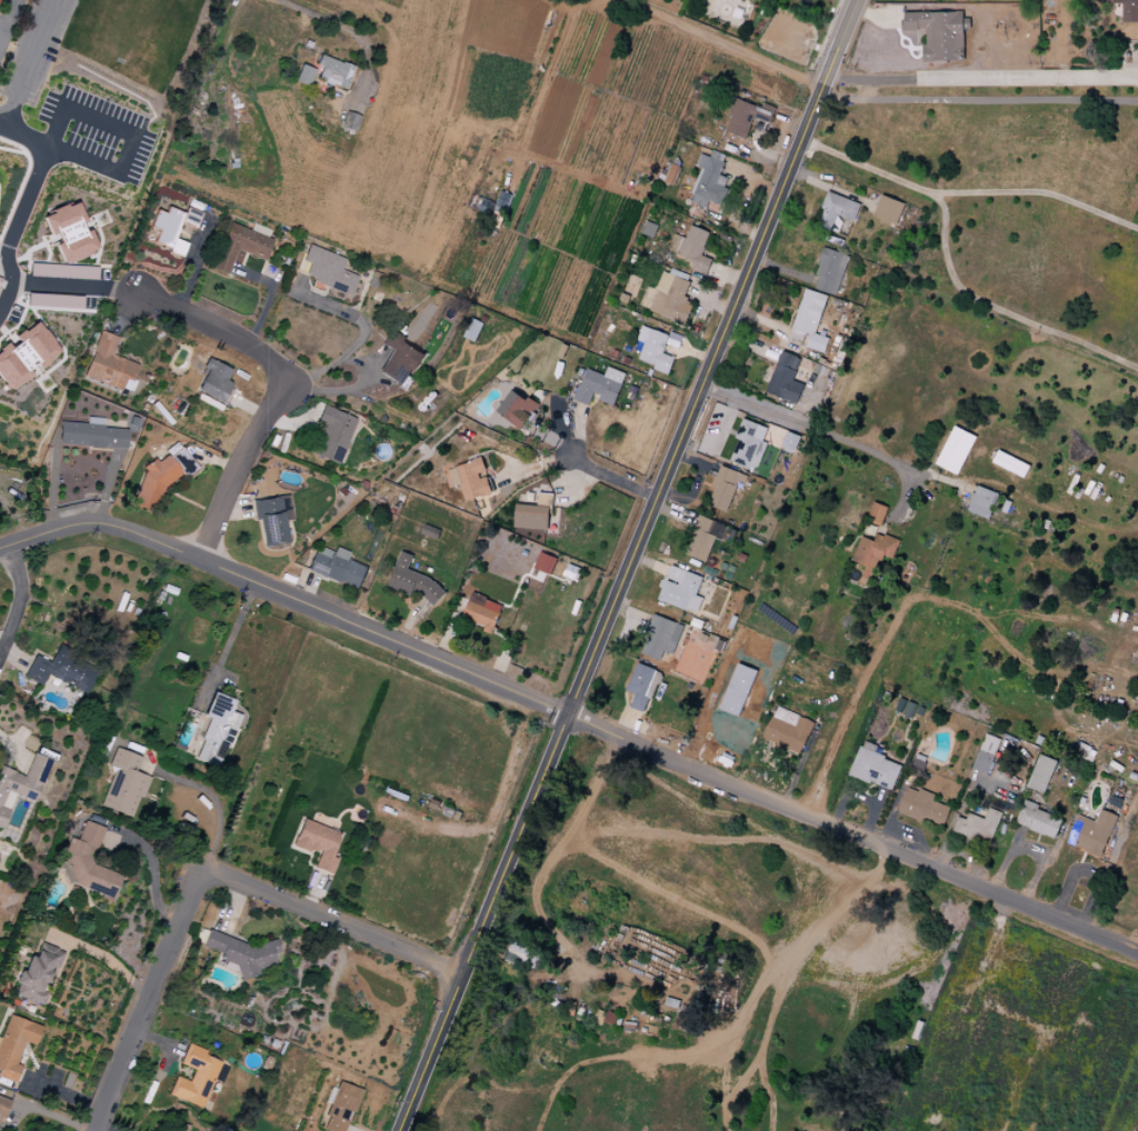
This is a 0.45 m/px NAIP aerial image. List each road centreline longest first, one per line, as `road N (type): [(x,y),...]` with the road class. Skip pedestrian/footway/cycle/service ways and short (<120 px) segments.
road 1 (residential): [(0,548),(98,526),(147,538),(1137,952)]
road 2 (tertiary): [(858,0),(397,1130)]
road 3 (residential): [(203,877),(186,897),(91,1130)]
road 4 (residential): [(203,877),(222,875),(459,978)]
road 5 (residential): [(917,474),(702,384)]
road 6 (residential): [(280,389),(201,560)]
road 7 (residential): [(137,296),(250,348),(277,371),(280,389)]

